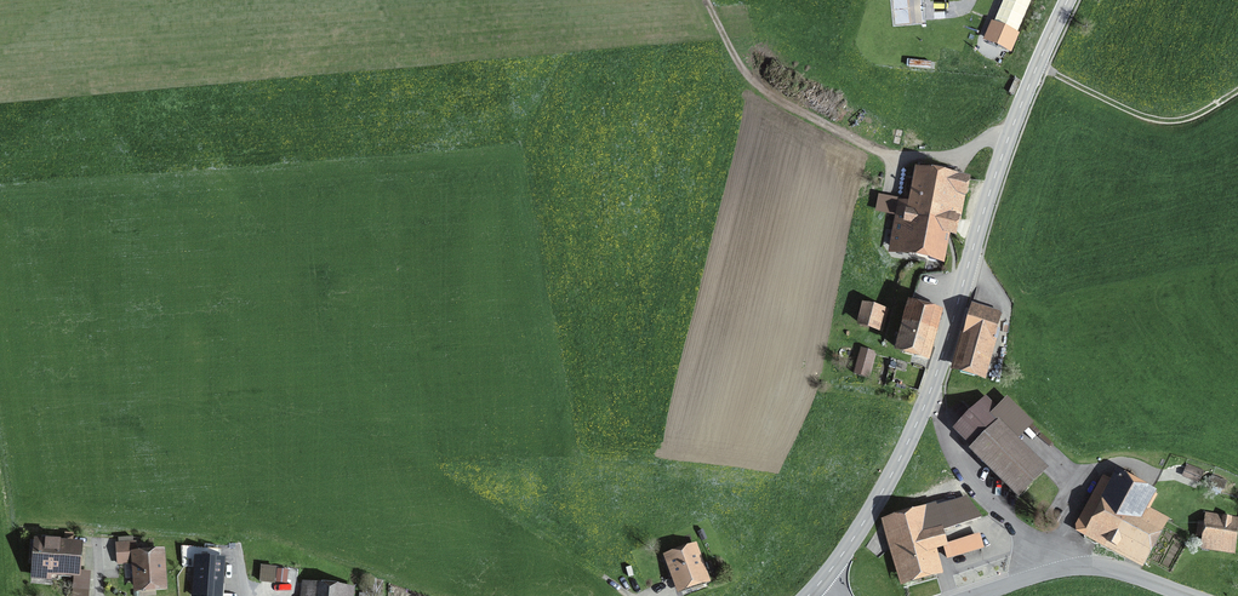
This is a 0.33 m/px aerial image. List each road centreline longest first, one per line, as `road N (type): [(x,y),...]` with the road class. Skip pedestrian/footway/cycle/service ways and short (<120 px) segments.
road 1 (tertiary): [(931,391),(1008,138),(1067,0)]
road 2 (tertiary): [(808,595),(872,508),(931,391)]
road 3 (track): [(869,147),(753,74),(713,0)]
road 4 (track): [(1237,89),(1197,115),(1158,119),(1036,66)]
road 5 (unclassified): [(1055,548),(965,477),(931,391)]
road 6 (unclassified): [(1186,595),(1055,548)]

